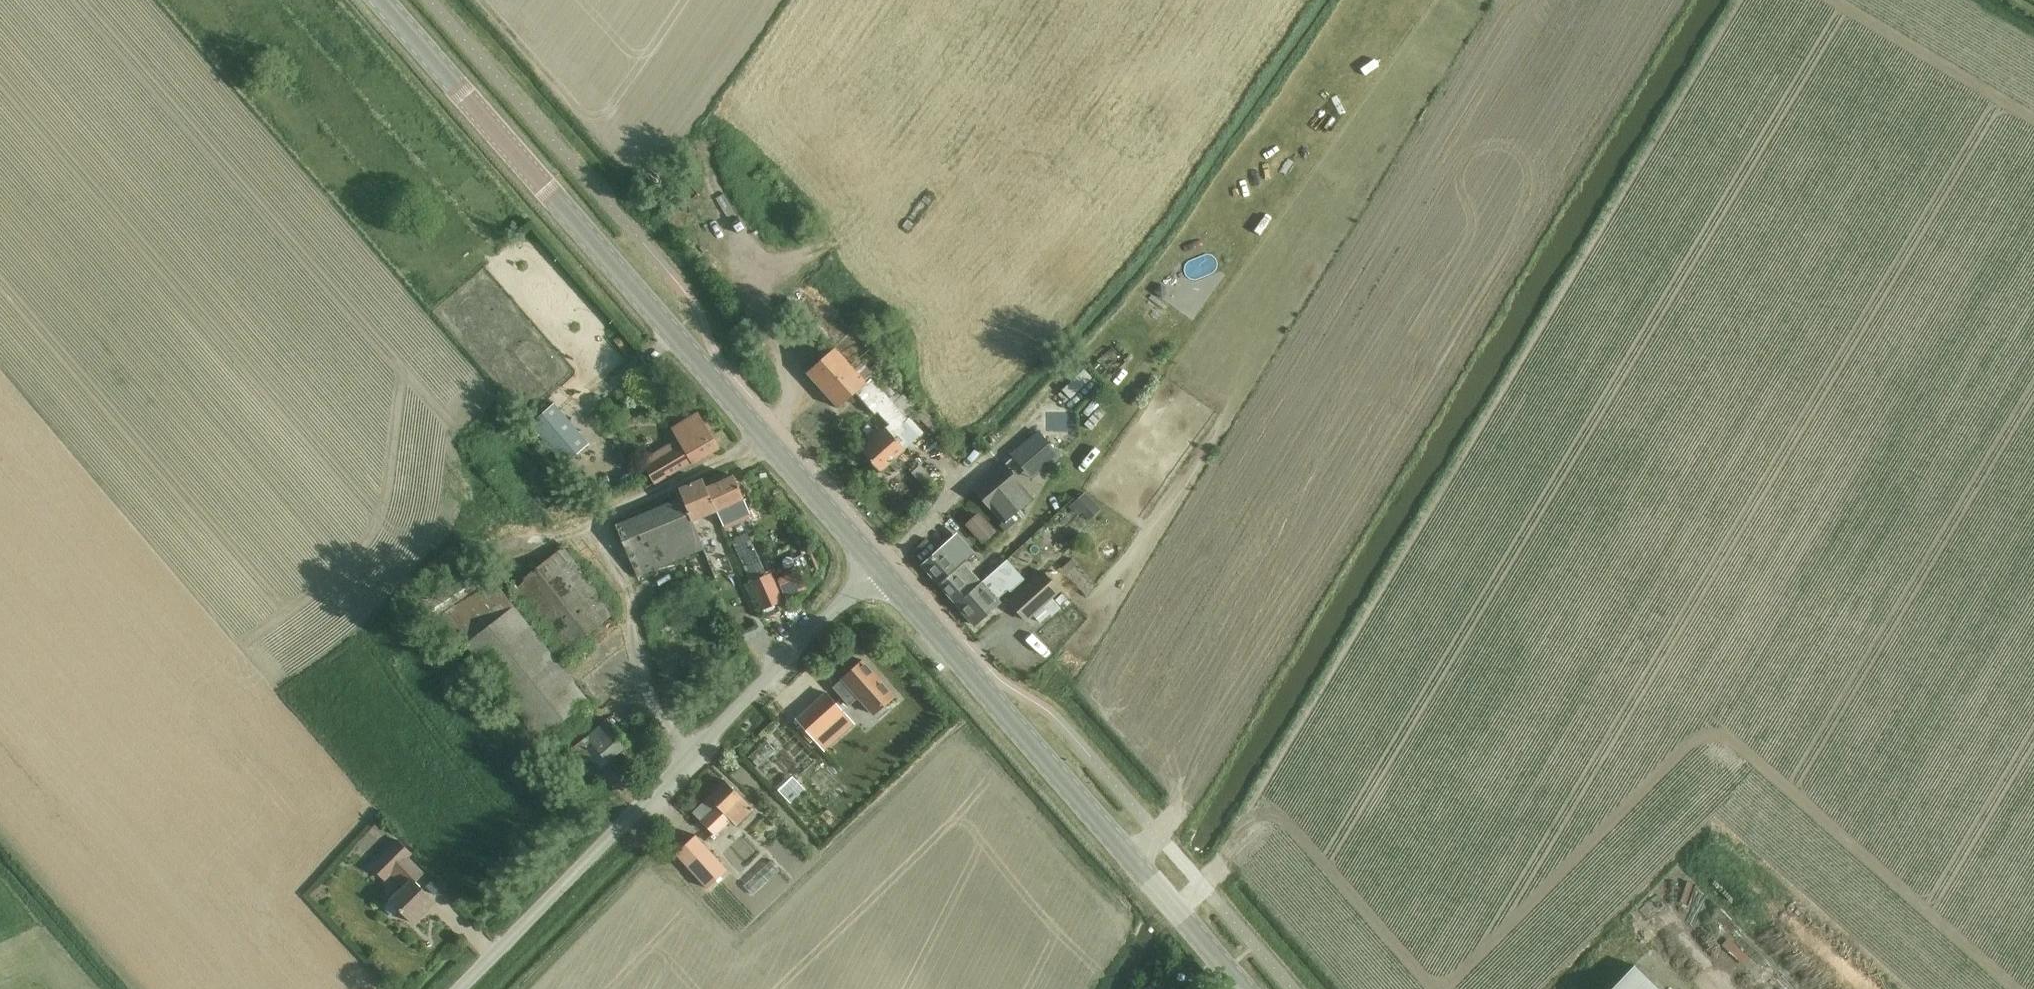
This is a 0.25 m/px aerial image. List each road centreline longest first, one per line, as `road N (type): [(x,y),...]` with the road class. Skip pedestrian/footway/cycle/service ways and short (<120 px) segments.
road 1 (secondary): [(877,567),(379,0)]
road 2 (unclassified): [(458,988),(877,567)]
road 3 (secondary): [(1247,988),(877,567)]

